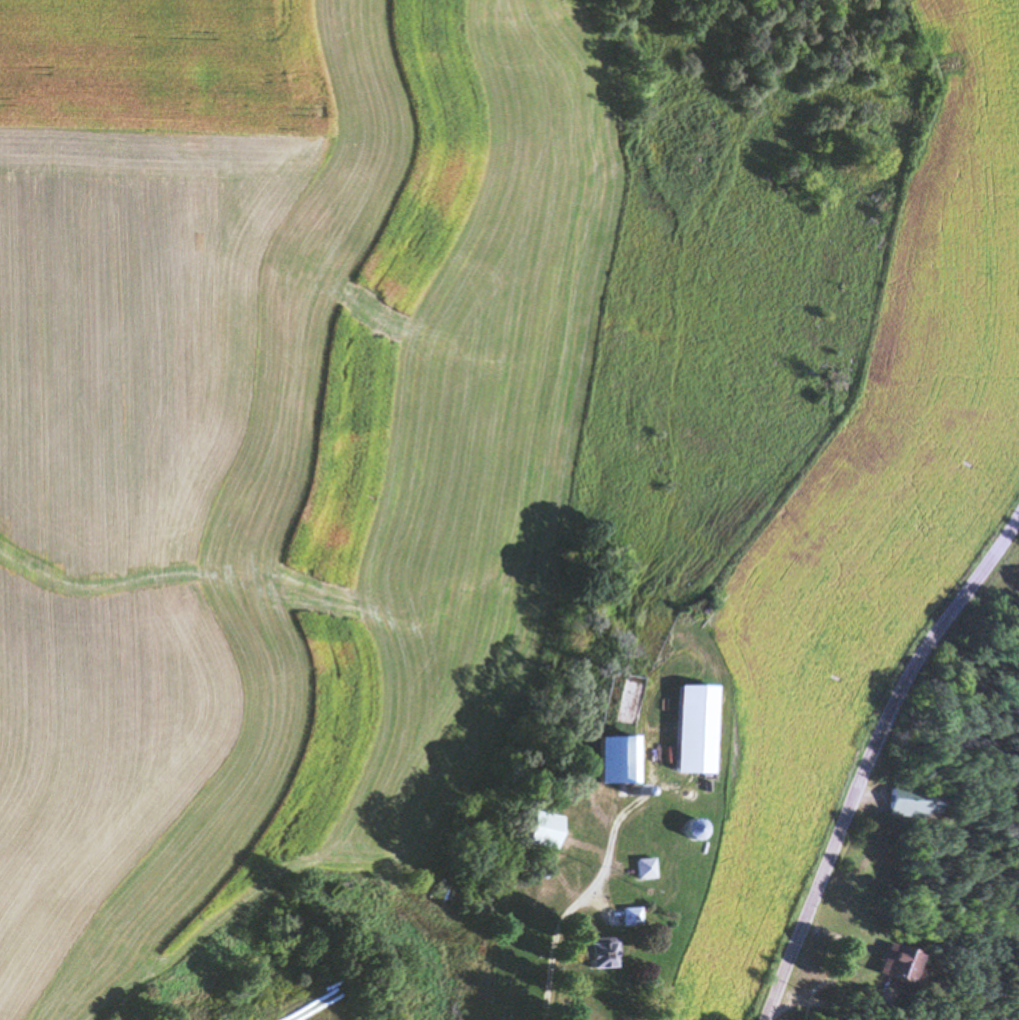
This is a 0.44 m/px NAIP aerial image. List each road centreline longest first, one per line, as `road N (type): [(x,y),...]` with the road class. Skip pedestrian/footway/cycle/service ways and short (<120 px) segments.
road 1 (residential): [(763,1019),(881,729),(1018,519)]

